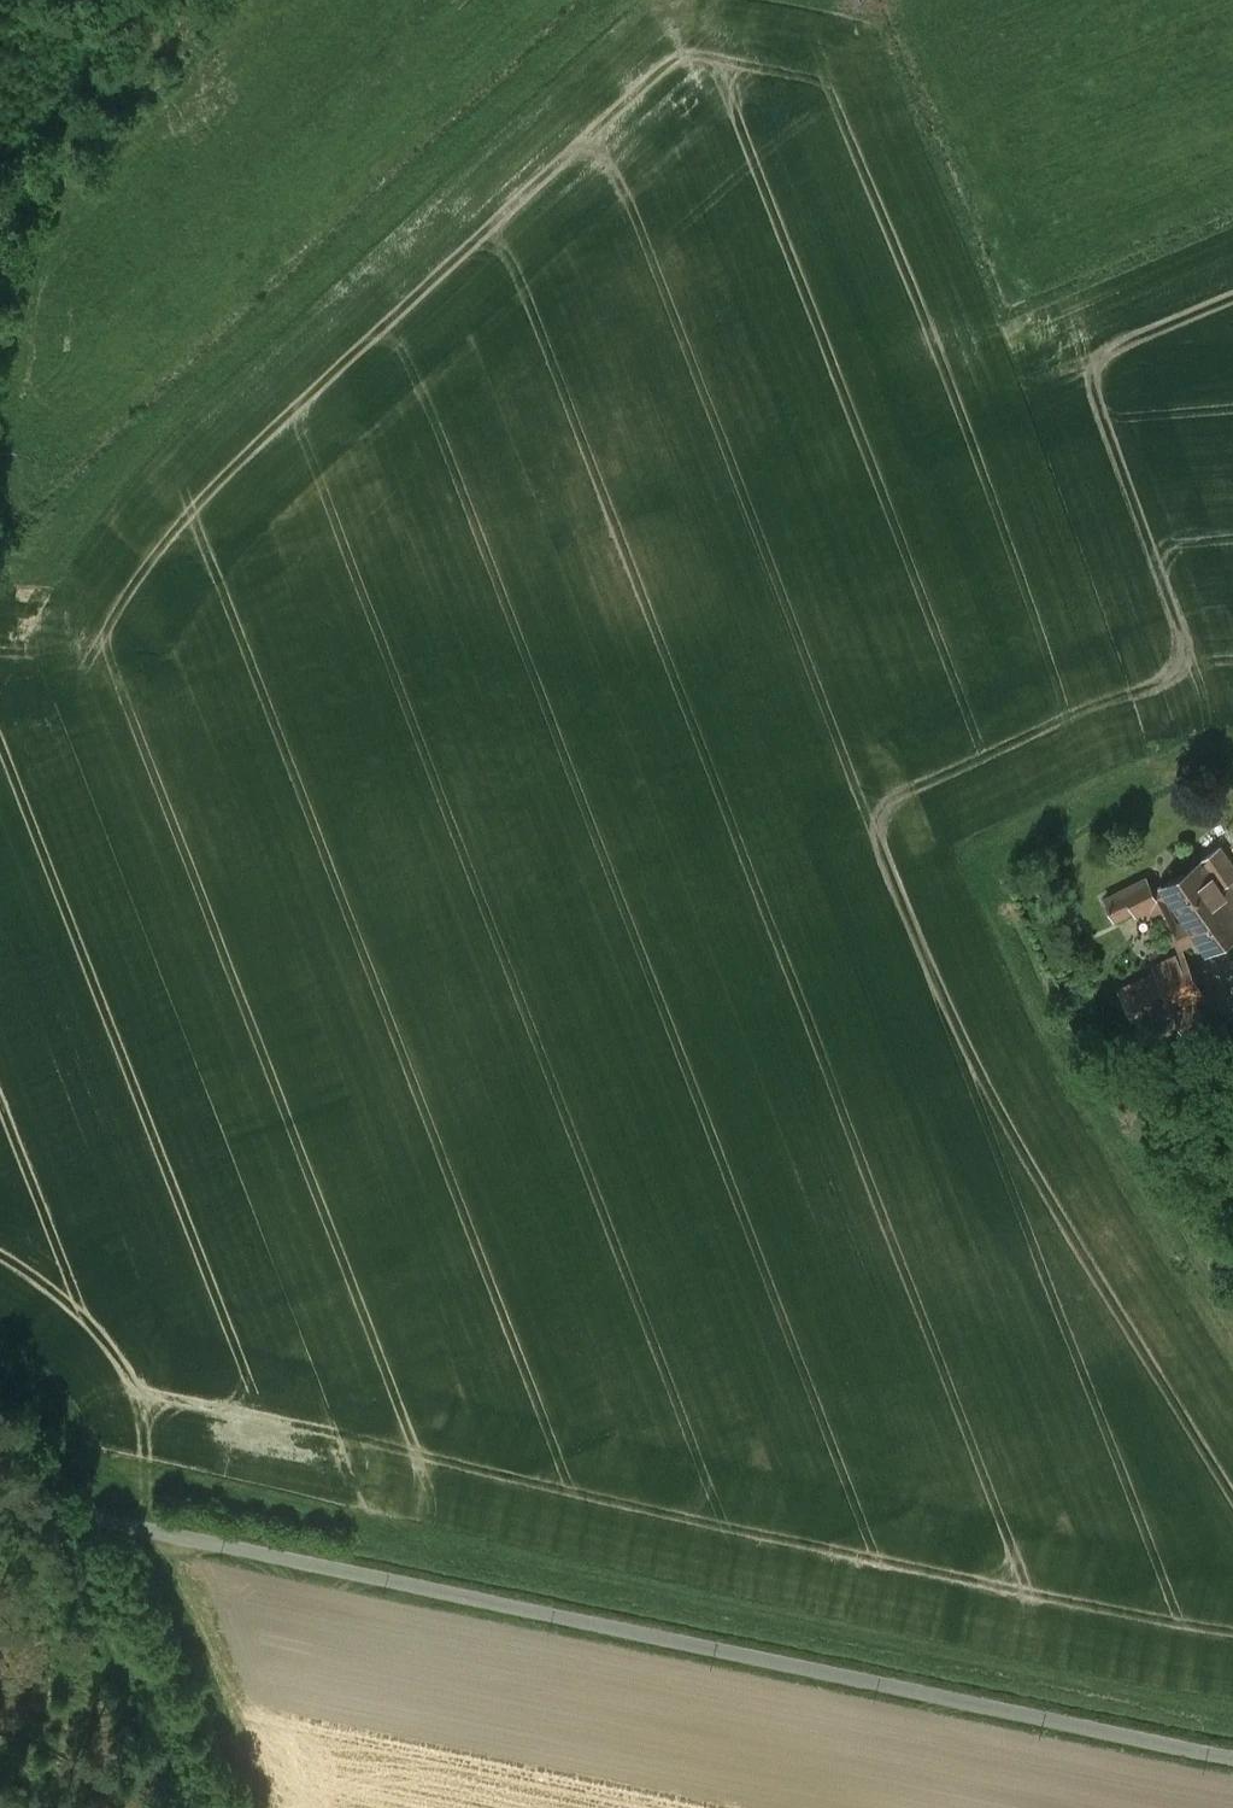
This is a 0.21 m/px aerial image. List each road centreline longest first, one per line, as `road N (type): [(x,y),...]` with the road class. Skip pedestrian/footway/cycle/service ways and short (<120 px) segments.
road 1 (unclassified): [(0,1498),(50,1522),(1232,1770)]
road 2 (track): [(74,1527),(183,1807)]

